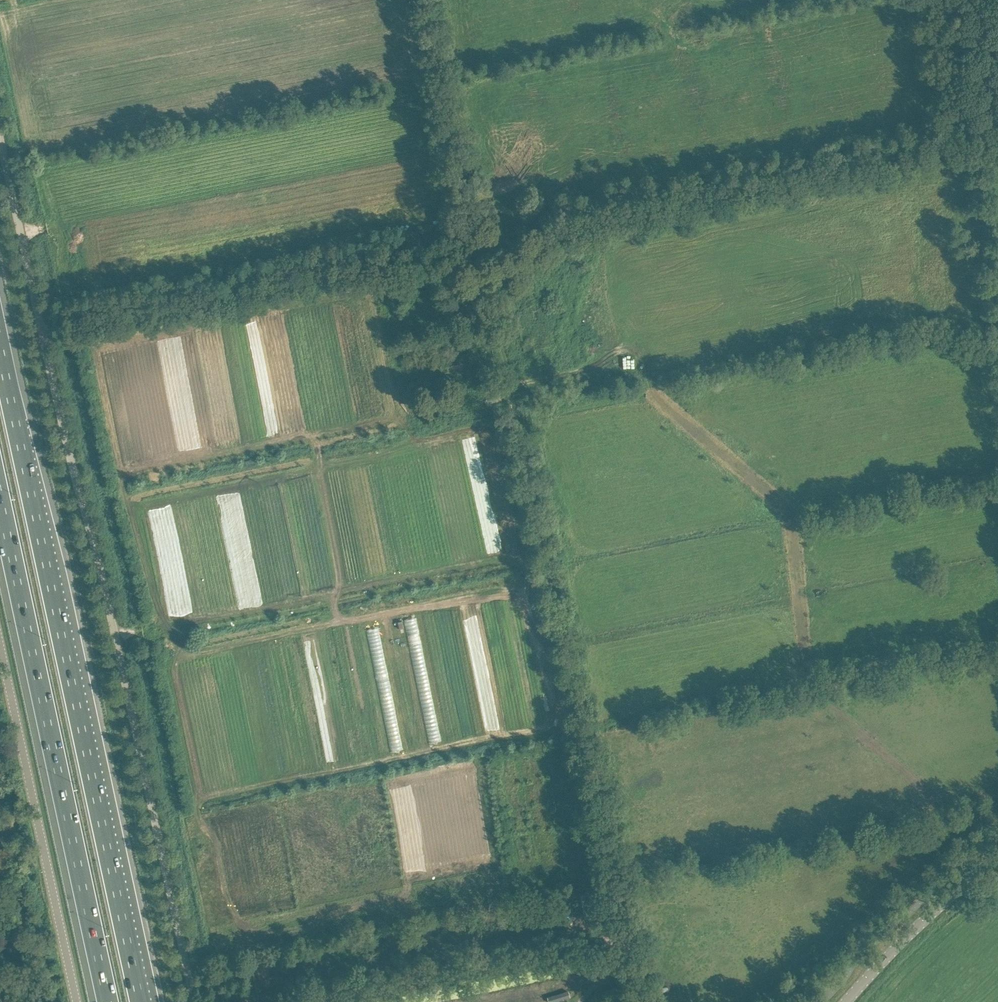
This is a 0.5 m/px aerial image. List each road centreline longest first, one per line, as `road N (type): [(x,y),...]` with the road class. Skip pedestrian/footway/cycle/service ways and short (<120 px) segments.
road 1 (unclassified): [(196,1001),(0,136)]
road 2 (motorway): [(140,1001),(0,346)]
road 3 (motorway): [(0,498),(108,1001)]
road 4 (tertiary): [(77,1001),(0,643)]
road 5 (secondary): [(845,1001),(997,853)]

